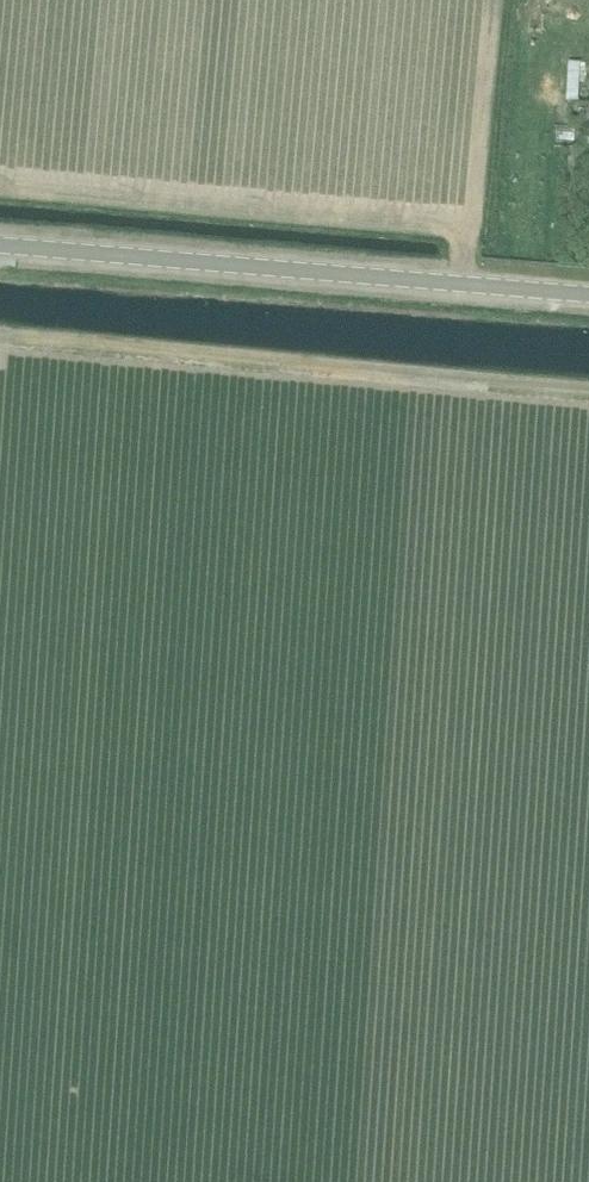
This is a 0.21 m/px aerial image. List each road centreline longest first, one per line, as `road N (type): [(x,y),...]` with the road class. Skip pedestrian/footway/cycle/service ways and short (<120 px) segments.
road 1 (unclassified): [(588,296),(0,248)]

